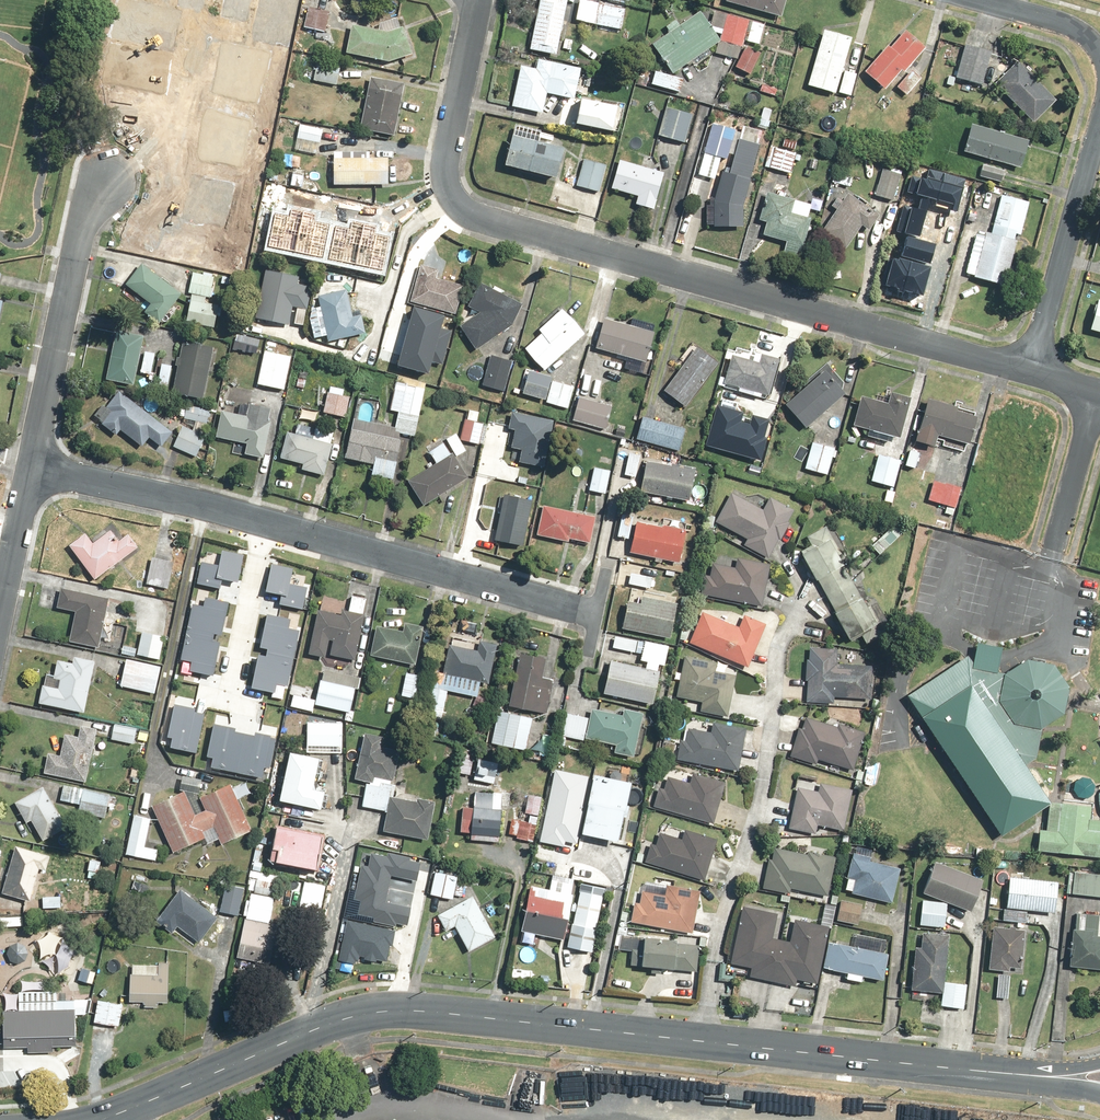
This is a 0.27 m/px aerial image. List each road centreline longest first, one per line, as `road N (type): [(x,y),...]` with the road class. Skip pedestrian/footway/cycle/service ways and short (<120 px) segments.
road 1 (residential): [(476,0),(446,174),(463,208),(1032,374)]
road 2 (secondary): [(704,1044),(388,1010),(331,1023),(104,1119)]
road 3 (residential): [(798,604),(781,643),(763,786),(711,959),(704,1044)]
road 4 (residential): [(265,524),(592,609)]
road 5 (secondary): [(1036,1076),(704,1044)]
road 6 (residential): [(33,464),(102,163)]
road 7 (residential): [(1099,126),(1032,374)]
road 8 (residential): [(33,464),(265,524)]
road 9 (residential): [(265,524),(228,699)]
road 10 (residential): [(1055,567),(1098,397)]
road 11 (residential): [(0,621),(33,464)]
road 12 (residential): [(980,0),(1069,26),(1099,51)]

